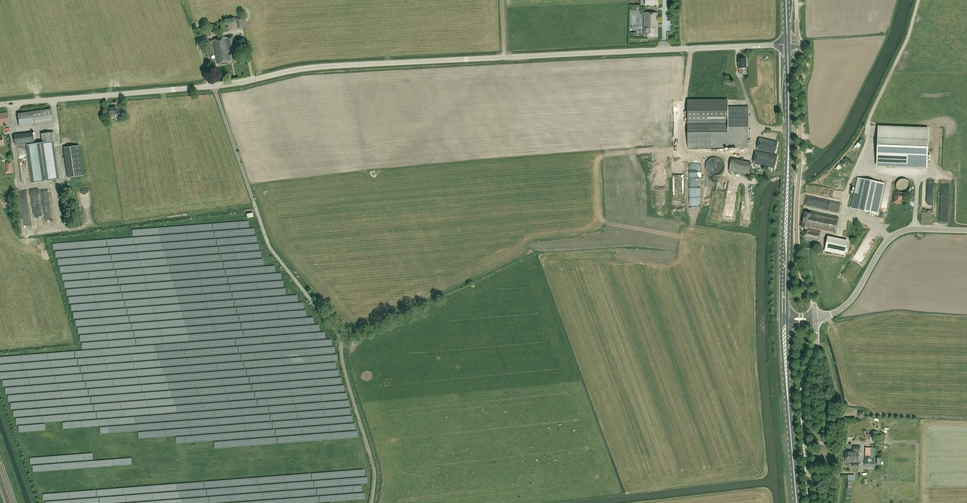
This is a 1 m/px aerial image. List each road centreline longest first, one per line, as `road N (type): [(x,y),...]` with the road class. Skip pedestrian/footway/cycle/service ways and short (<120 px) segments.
road 1 (unclassified): [(504,57),(315,67),(226,85),(0,105)]
road 2 (track): [(214,86),(269,245),(341,341),(374,468),(371,502)]
road 3 (unclassified): [(504,57),(786,44)]
road 4 (unclassified): [(816,319),(796,244),(800,130)]
road 5 (tertiary): [(966,231),(910,230),(889,238),(851,300),(816,319)]
road 6 (primary): [(783,319),(788,130)]
road 7 (unclassified): [(810,502),(802,393),(816,319)]
road 8 (primary): [(797,502),(783,319)]

